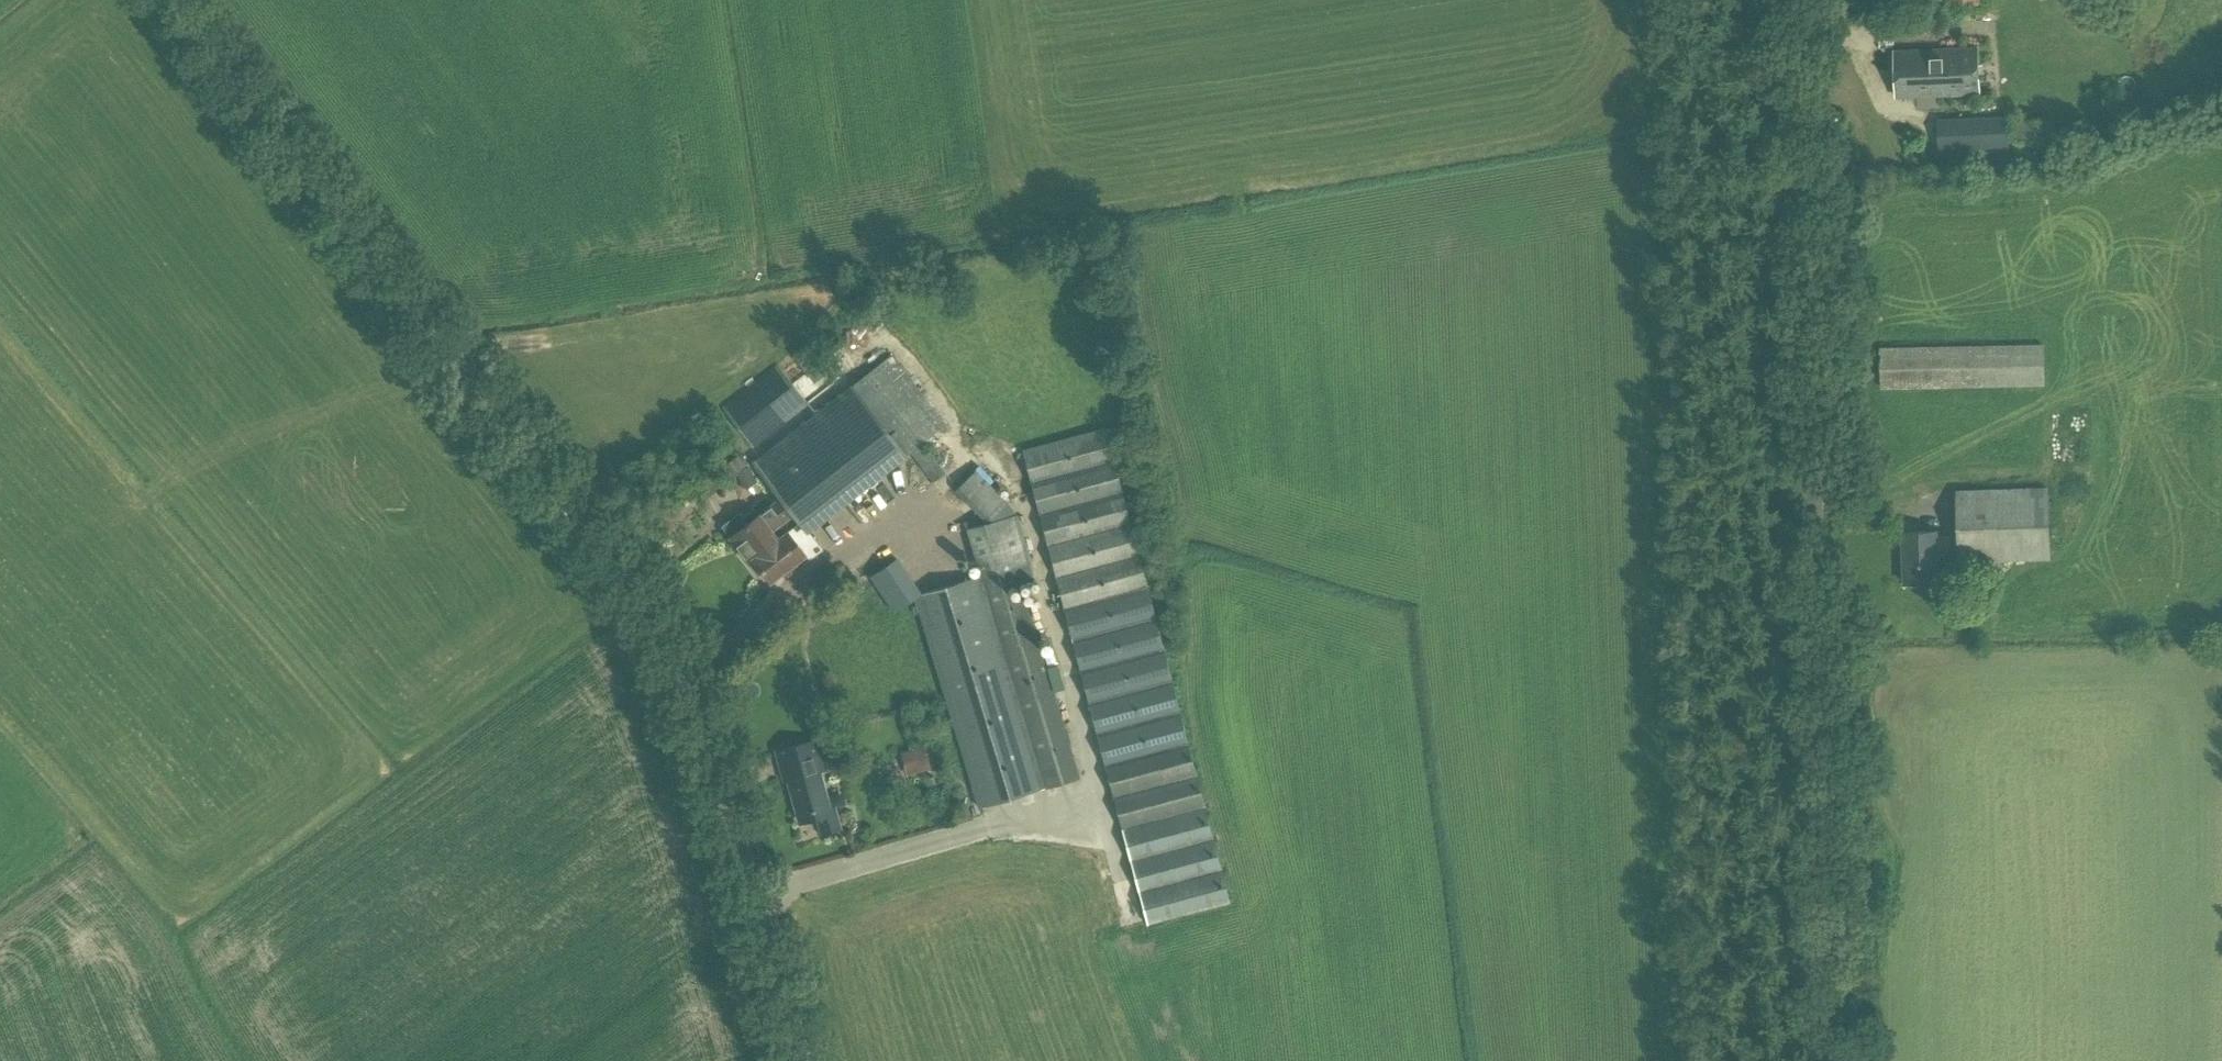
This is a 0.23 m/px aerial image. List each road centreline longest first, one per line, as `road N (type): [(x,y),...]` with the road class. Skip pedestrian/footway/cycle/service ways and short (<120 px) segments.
road 1 (tertiary): [(805,1060),(707,732),(672,647),(178,0)]
road 2 (unclassified): [(1820,1060),(1784,0)]

